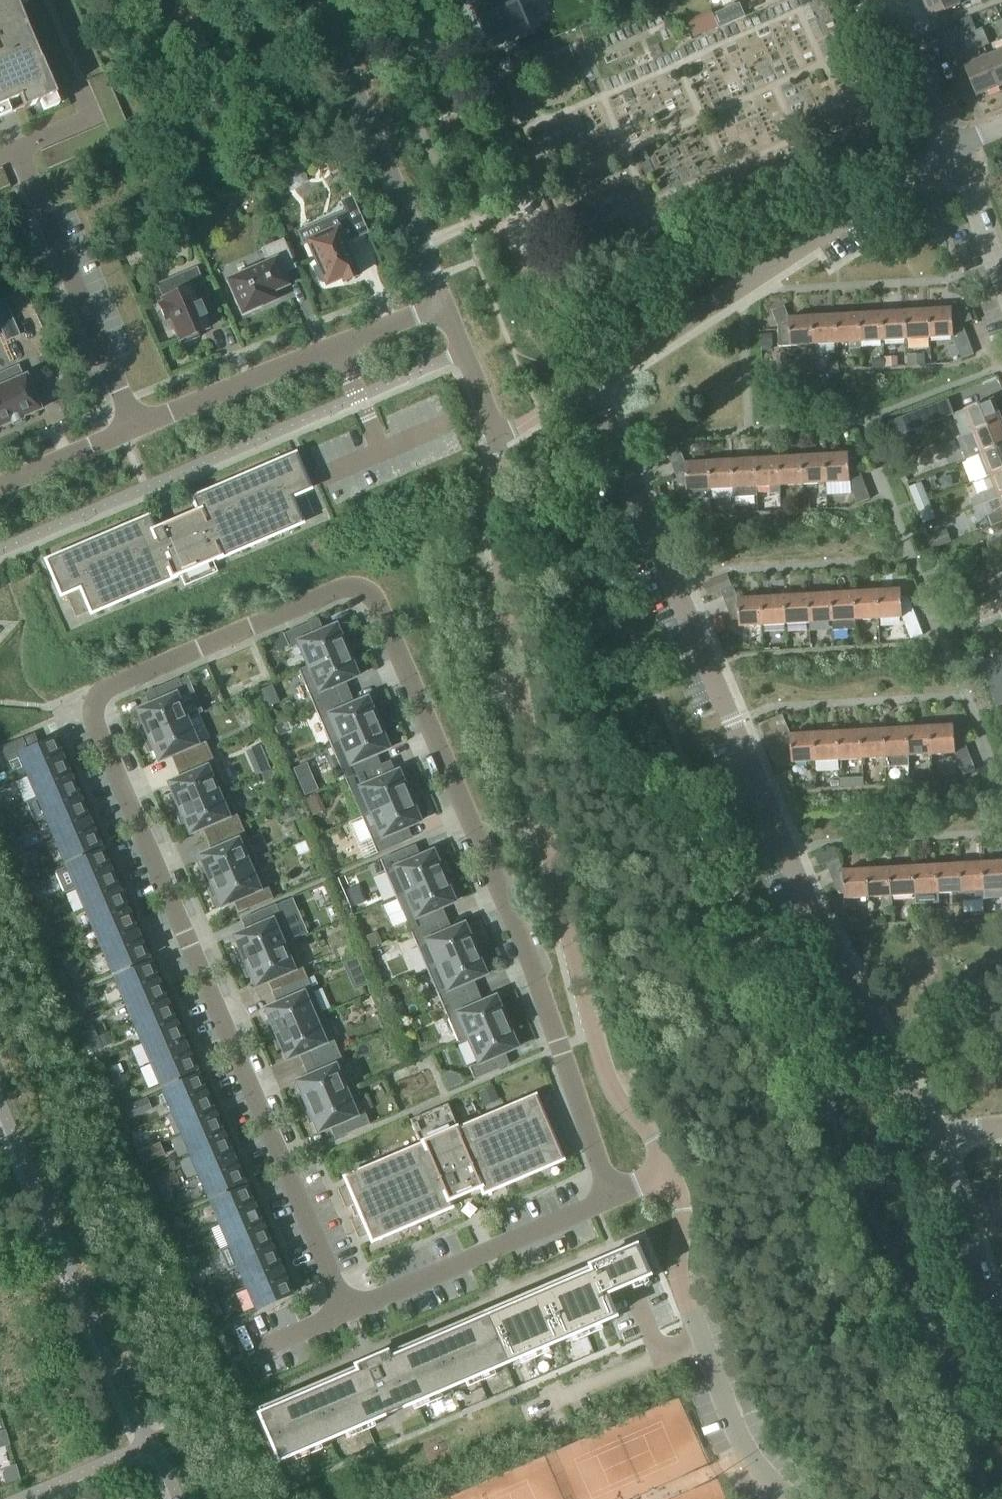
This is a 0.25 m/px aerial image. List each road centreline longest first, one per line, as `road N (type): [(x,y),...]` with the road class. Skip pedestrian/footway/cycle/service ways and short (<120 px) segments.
road 1 (residential): [(610,1194),(346,1313),(98,730),(100,696),(336,590),(374,598),(524,942),(600,1167)]
road 2 (residential): [(924,1129),(785,857),(592,386),(949,150)]
road 3 (residential): [(666,1172),(649,1131),(611,1086),(551,862),(506,601),(497,435),(443,306)]
road 4 (residential): [(122,434),(443,306)]
road 5 (residential): [(443,306),(317,0)]
road 6 (track): [(611,1086),(761,1016),(853,988)]
road 7 (residential): [(1001,1331),(924,1129)]
road 8 (residential): [(884,0),(949,150)]
road 9 (residential): [(1001,284),(949,150)]
road 10 (residential): [(122,434),(0,486)]

